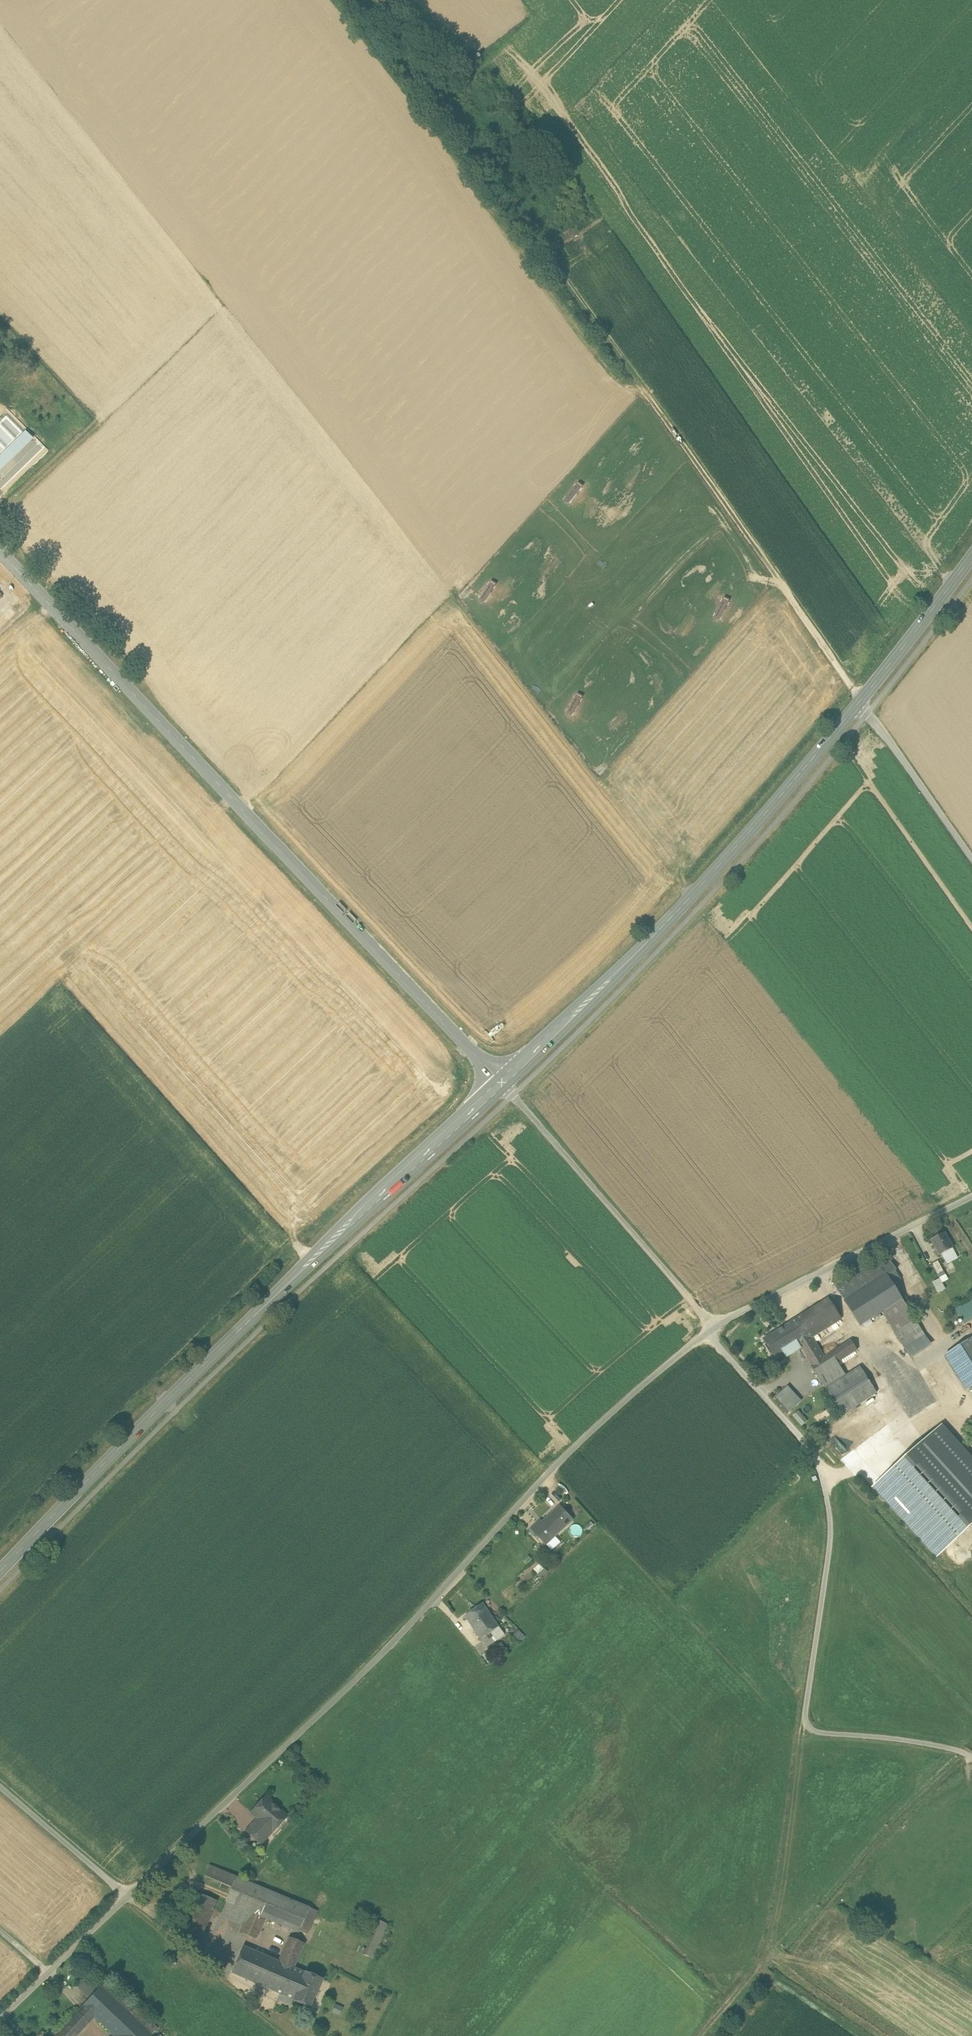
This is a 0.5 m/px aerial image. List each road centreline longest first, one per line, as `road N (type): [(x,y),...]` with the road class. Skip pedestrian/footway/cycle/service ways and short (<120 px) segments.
road 1 (unclassified): [(711,1330),(551,1469),(394,1642),(127,1895)]
road 2 (unclassified): [(502,1083),(0,553)]
road 3 (secondary): [(0,1571),(313,1258),(502,1083)]
road 4 (unclassified): [(711,1330),(818,1462),(829,1549),(802,1730),(971,1754)]
road 5 (secondary): [(502,1083),(713,873),(858,704)]
road 6 (unclassified): [(711,1330),(502,1083)]
road 7 (unclassified): [(971,1195),(711,1330)]
road 8 (unclassified): [(971,860),(858,704)]
road 9 (secondary): [(858,704),(971,556)]
road 10 (unclassified): [(127,1895),(0,2018)]
road 11 (unclassified): [(127,1895),(0,1785)]
road 12 (track): [(700,2035),(771,1954),(789,1966)]

